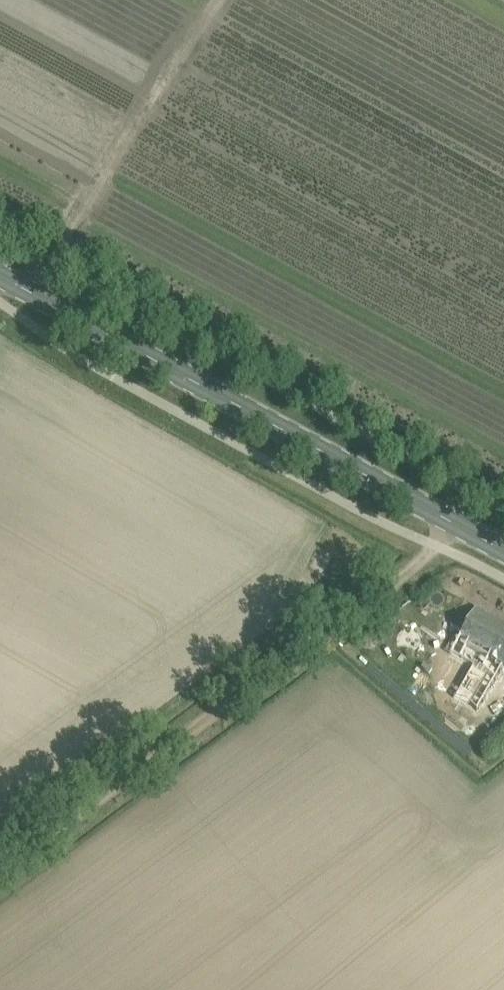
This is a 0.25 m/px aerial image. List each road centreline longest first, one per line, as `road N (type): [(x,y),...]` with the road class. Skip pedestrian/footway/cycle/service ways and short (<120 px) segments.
road 1 (track): [(456,524),(374,597),(0,873)]
road 2 (secondary): [(503,551),(0,275)]

